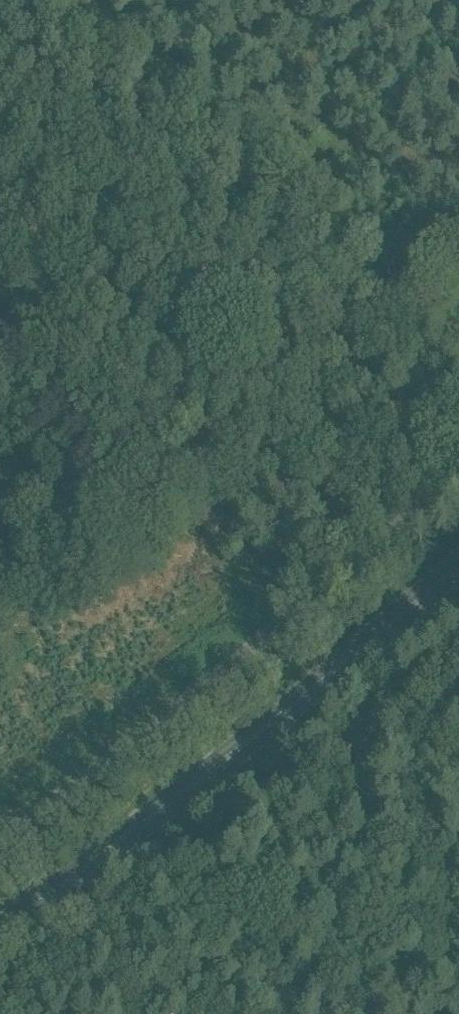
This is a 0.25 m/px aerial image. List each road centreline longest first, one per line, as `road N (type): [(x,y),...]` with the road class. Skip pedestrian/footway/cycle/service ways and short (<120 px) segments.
road 1 (unclassified): [(0,840),(121,748),(458,464)]
road 2 (primary): [(0,929),(286,711),(458,565)]
road 3 (track): [(167,489),(230,440),(458,303)]
road 4 (track): [(0,651),(167,489)]
road 5 (track): [(41,322),(167,489)]
road 6 (track): [(0,284),(32,306),(45,341),(33,351),(0,355)]

